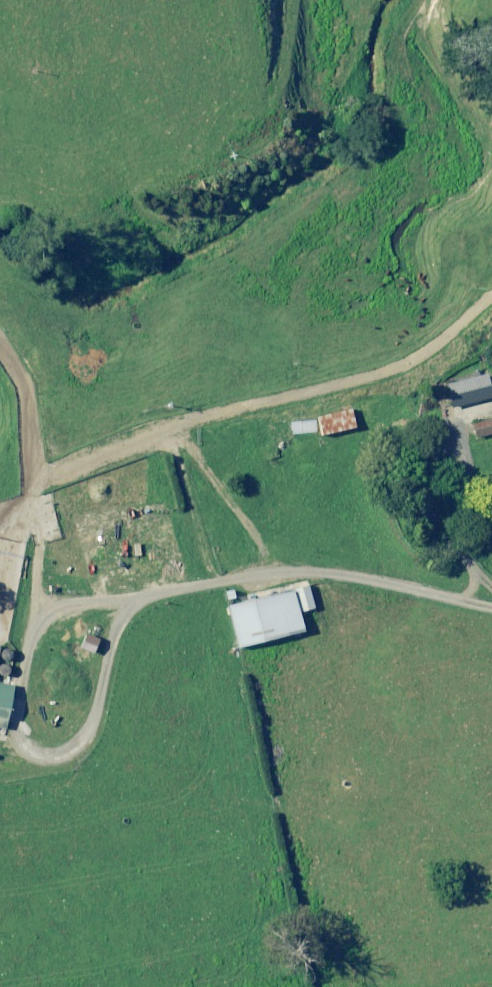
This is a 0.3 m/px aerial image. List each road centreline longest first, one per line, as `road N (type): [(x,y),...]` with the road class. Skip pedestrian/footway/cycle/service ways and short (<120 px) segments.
road 1 (track): [(491,287),(434,349),(180,418),(241,483),(275,570)]
road 2 (track): [(275,570),(112,456),(17,342),(0,338)]
road 3 (track): [(275,570),(491,603)]

